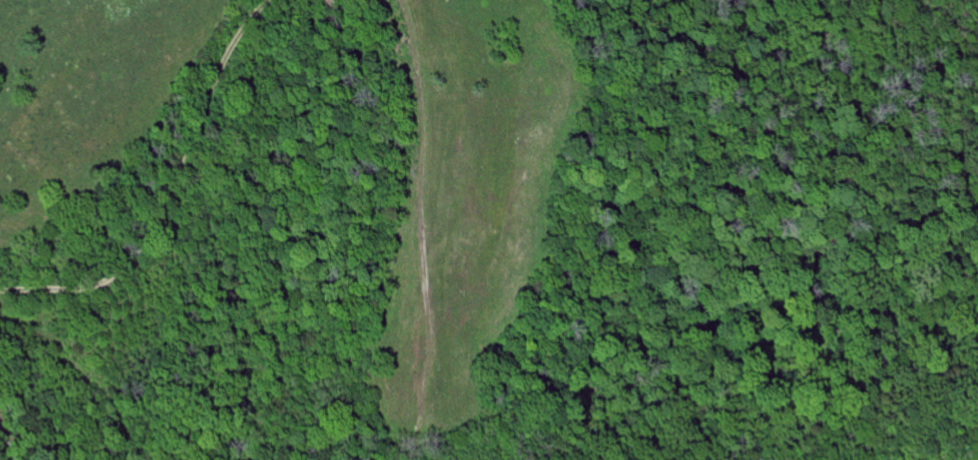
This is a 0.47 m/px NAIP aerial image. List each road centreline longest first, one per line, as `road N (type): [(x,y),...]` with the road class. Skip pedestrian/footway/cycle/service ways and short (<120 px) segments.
road 1 (residential): [(400,459),(410,436),(416,272),(400,81),(379,0)]
road 2 (residential): [(210,0),(169,95),(131,244),(104,266),(0,282)]

